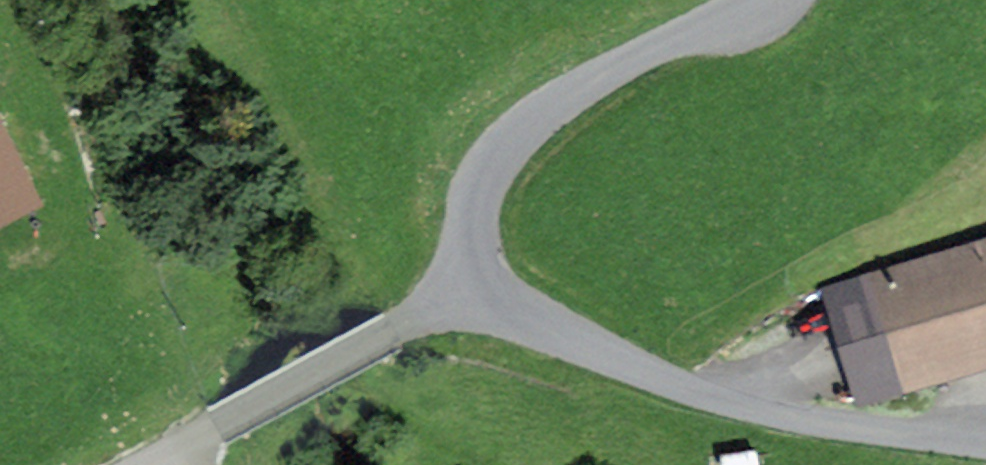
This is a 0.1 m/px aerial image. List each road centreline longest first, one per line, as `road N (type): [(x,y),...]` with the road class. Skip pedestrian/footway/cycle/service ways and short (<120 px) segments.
road 1 (residential): [(985,451),(811,424),(669,389),(528,337),(476,293)]
road 2 (residential): [(476,293),(462,240),(463,210),(495,143),(565,90),(754,0)]
road 3 (residential): [(161,464),(476,293)]

